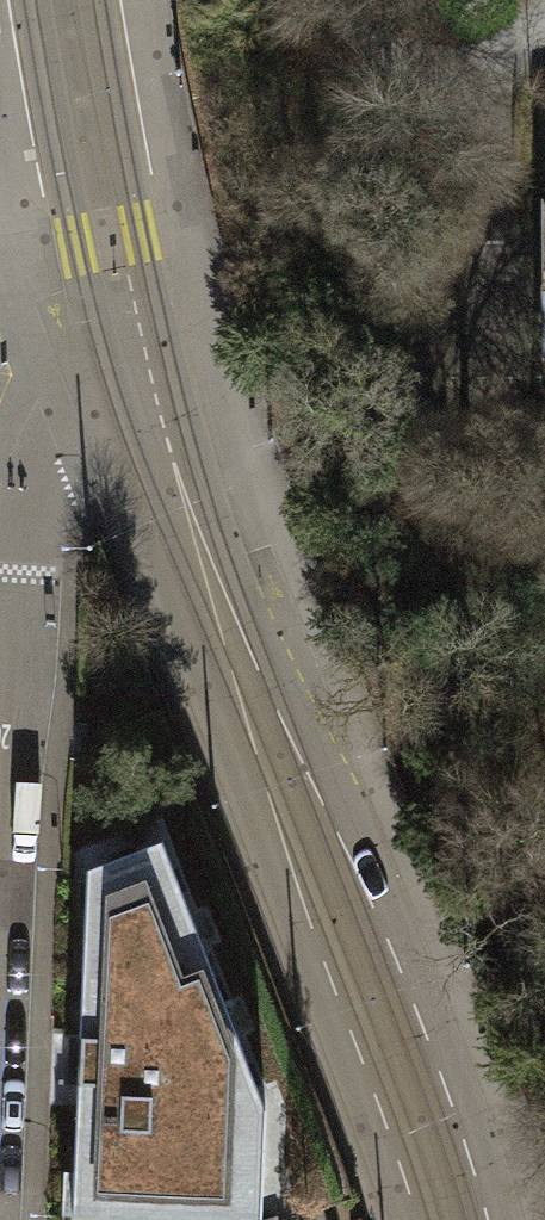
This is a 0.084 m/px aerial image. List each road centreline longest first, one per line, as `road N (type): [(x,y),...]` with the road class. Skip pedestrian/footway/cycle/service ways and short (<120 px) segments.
road 1 (tertiary): [(142,379),(172,481),(452,1219)]
road 2 (residential): [(142,379),(62,441),(29,487),(15,577),(0,845)]
road 3 (tertiary): [(36,0),(79,245),(142,379)]
road 4 (tertiary): [(142,379),(134,236),(89,0)]

